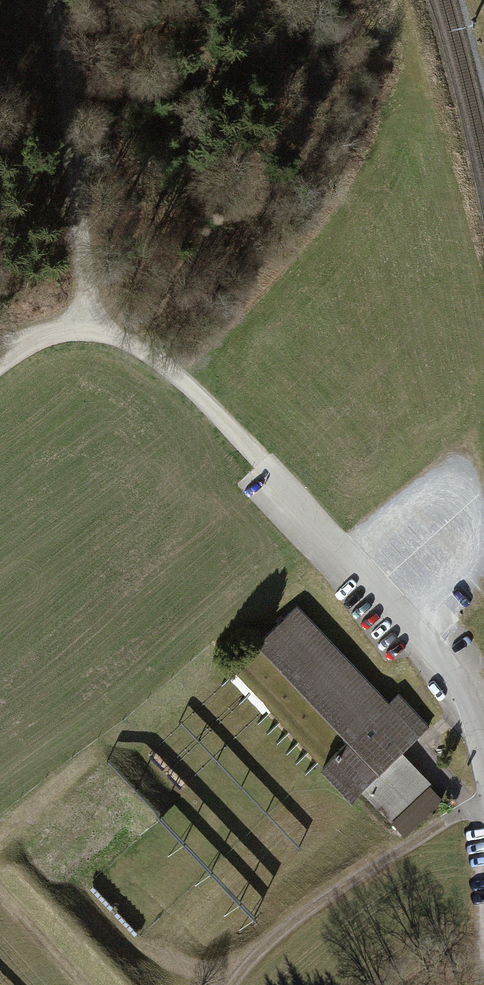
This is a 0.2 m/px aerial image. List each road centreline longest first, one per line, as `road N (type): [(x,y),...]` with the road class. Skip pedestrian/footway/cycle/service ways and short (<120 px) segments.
road 1 (track): [(53,0),(87,334)]
road 2 (track): [(483,805),(307,911),(234,984)]
road 3 (track): [(261,462),(153,359),(100,335),(54,336)]
road 4 (track): [(86,984),(0,889)]

